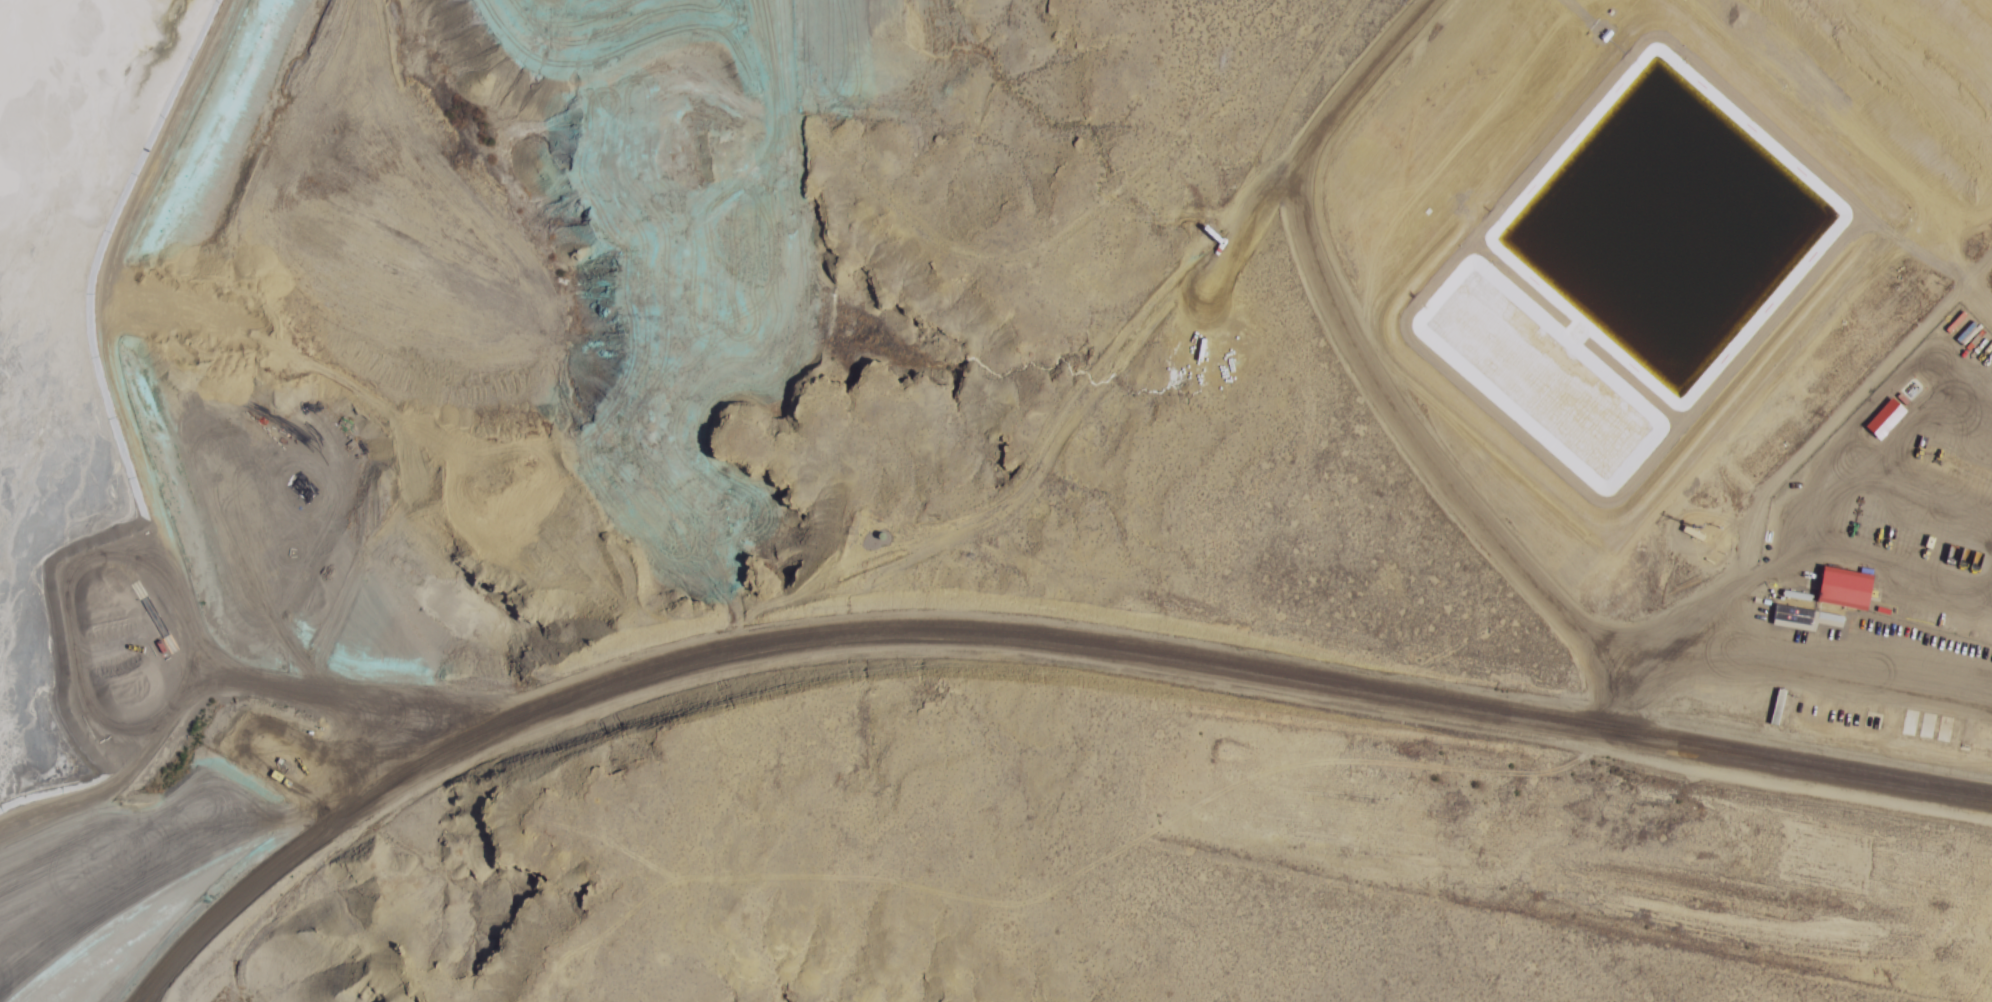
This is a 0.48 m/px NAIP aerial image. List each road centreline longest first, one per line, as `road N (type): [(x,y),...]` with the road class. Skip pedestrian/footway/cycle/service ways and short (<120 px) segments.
road 1 (residential): [(866,595),(970,543),(1034,487),(1097,375),(1424,0)]

